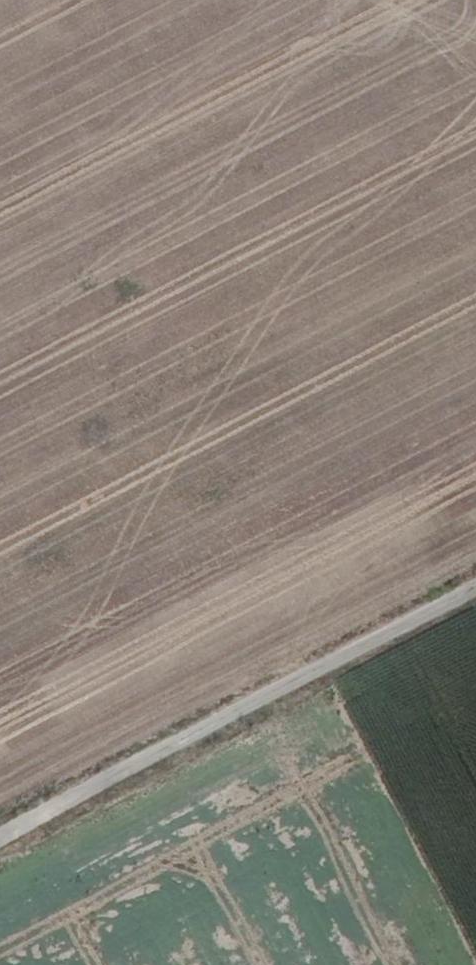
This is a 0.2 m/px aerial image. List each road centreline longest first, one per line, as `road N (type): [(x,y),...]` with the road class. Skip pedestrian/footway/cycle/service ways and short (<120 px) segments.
road 1 (track): [(475,590),(0,836)]

